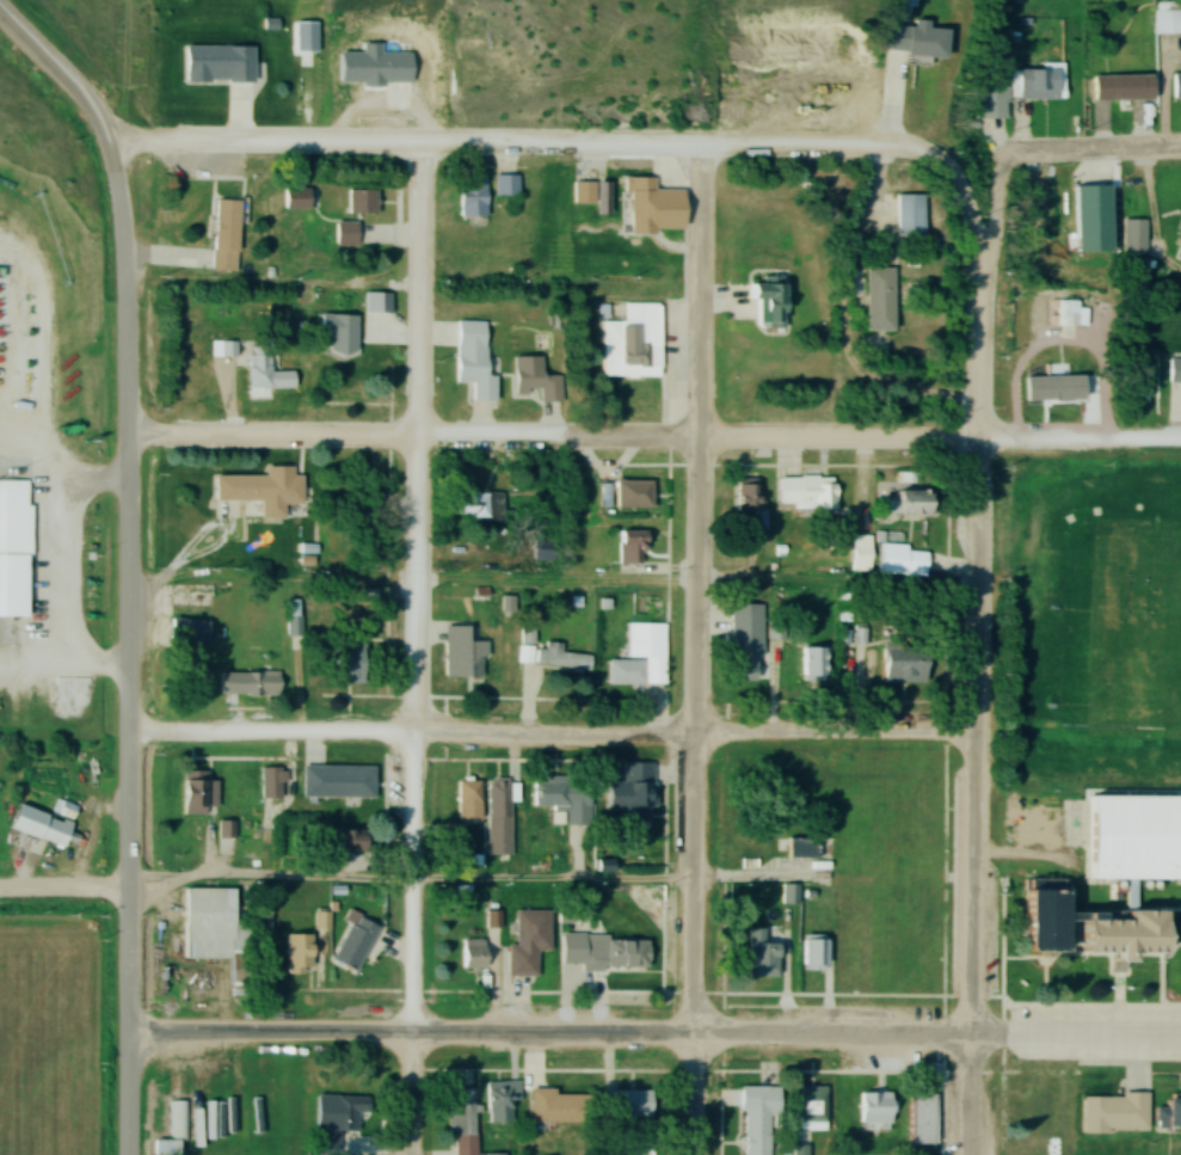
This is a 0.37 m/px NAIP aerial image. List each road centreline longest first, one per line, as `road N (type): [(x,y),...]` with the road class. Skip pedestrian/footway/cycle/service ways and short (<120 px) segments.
road 1 (tertiary): [(125,1037),(129,614),(118,213),(105,143),(87,109),(0,10)]
road 2 (residential): [(1180,1043),(125,1037)]
road 3 (residential): [(127,436),(1180,444)]
road 4 (residential): [(985,253),(948,174),(927,156),(881,145),(697,150),(105,143)]
road 5 (residential): [(972,1154),(972,735),(985,253)]
road 6 (residential): [(410,1040),(420,148)]
road 7 (residential): [(693,1042),(697,150)]
road 8 (residential): [(972,735),(128,729)]
road 9 (residential): [(985,253),(994,173),(1007,154),(1180,152)]
road 10 (residential): [(0,898),(127,898)]

